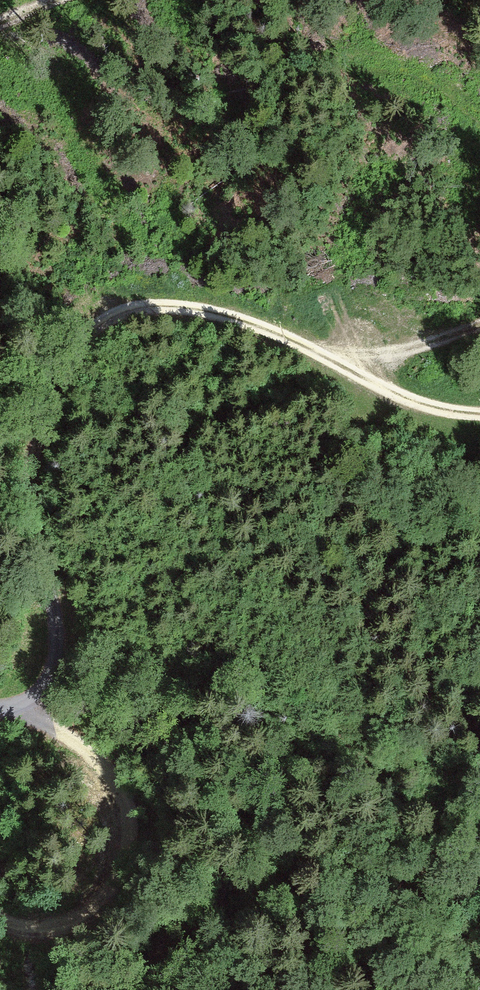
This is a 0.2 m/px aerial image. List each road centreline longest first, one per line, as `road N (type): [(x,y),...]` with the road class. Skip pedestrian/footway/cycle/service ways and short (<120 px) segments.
road 1 (track): [(0,707),(27,706),(50,682),(59,655),(60,611),(28,474),(62,368),(109,319),(169,306),(229,317),(426,405),(479,414)]
road 2 (track): [(27,706),(108,771),(130,811),(131,839),(123,875),(83,918),(30,926),(0,911)]
road 3 (track): [(330,359),(393,354),(479,326)]

